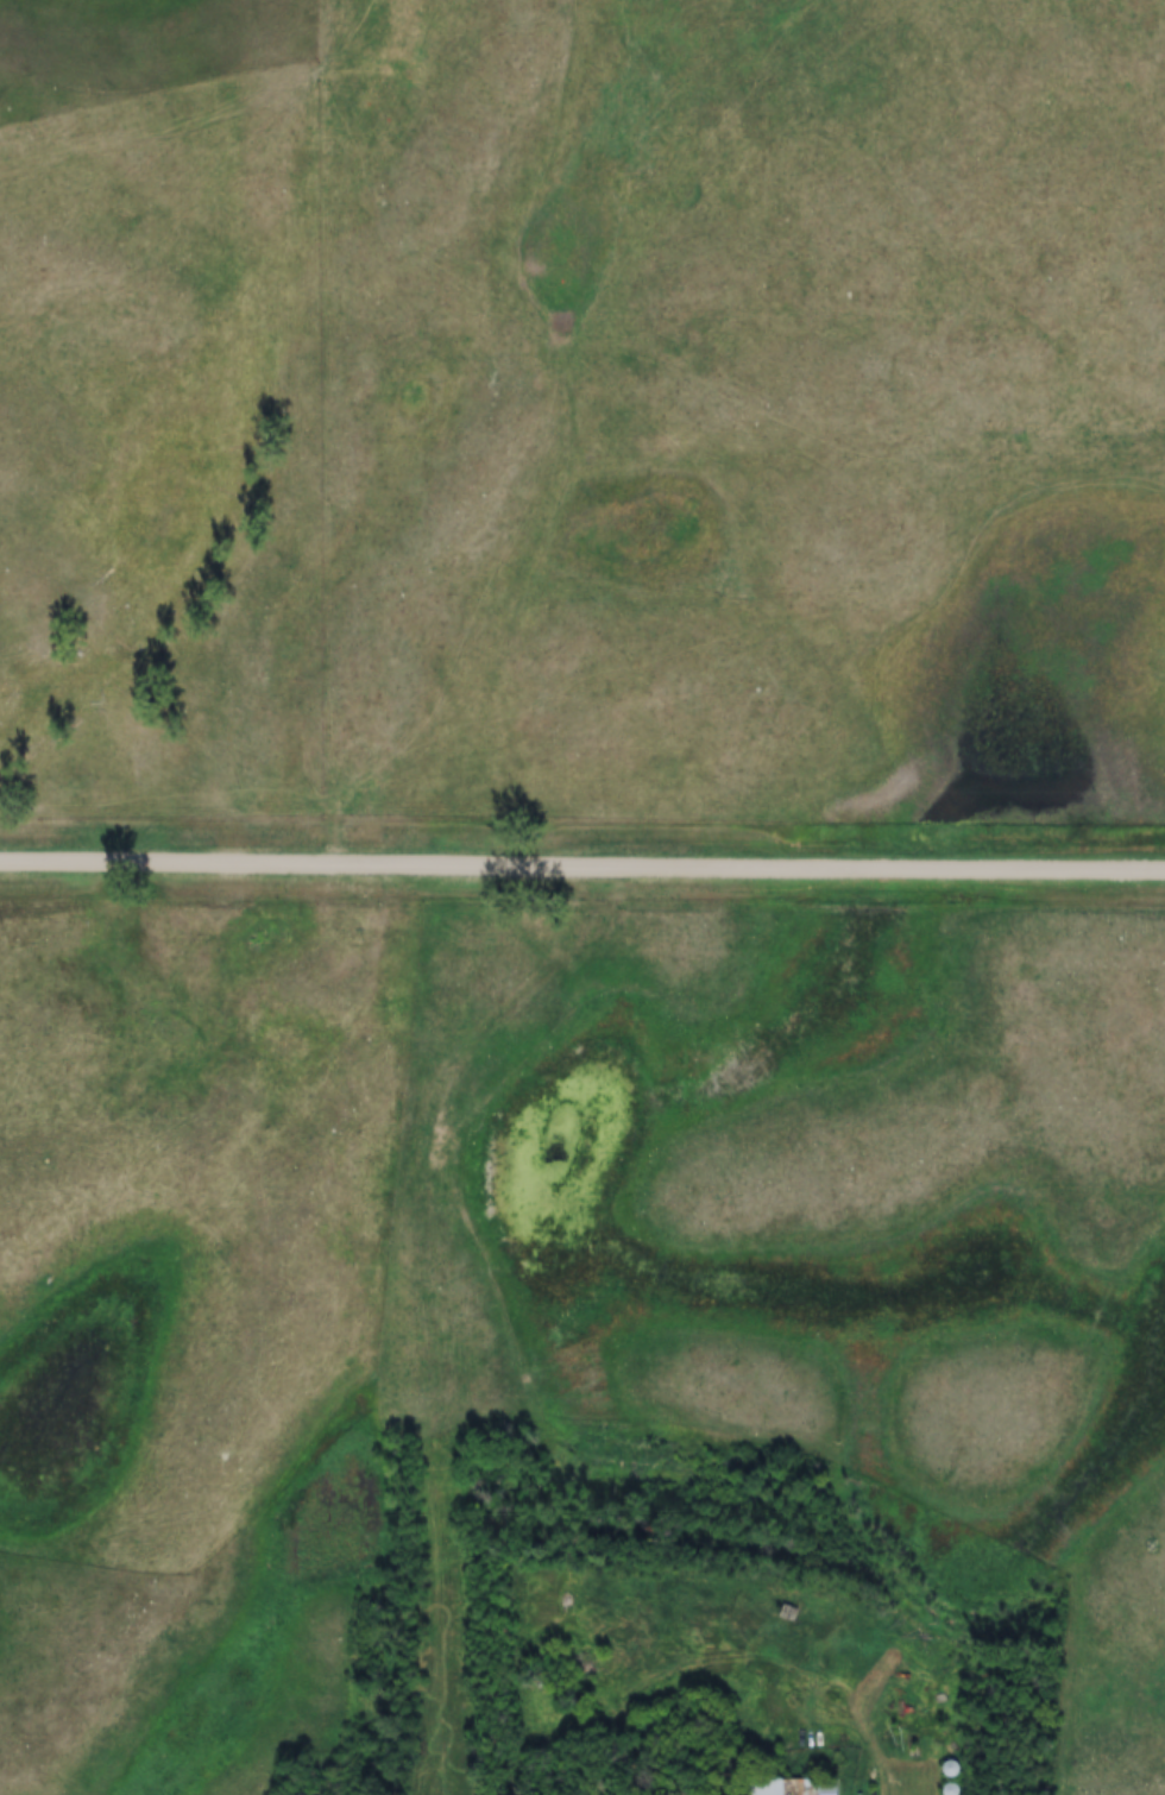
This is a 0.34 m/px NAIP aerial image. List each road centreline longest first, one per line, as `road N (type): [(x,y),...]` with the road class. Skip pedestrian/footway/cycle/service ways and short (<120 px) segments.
road 1 (residential): [(1164,870),(0,863)]

